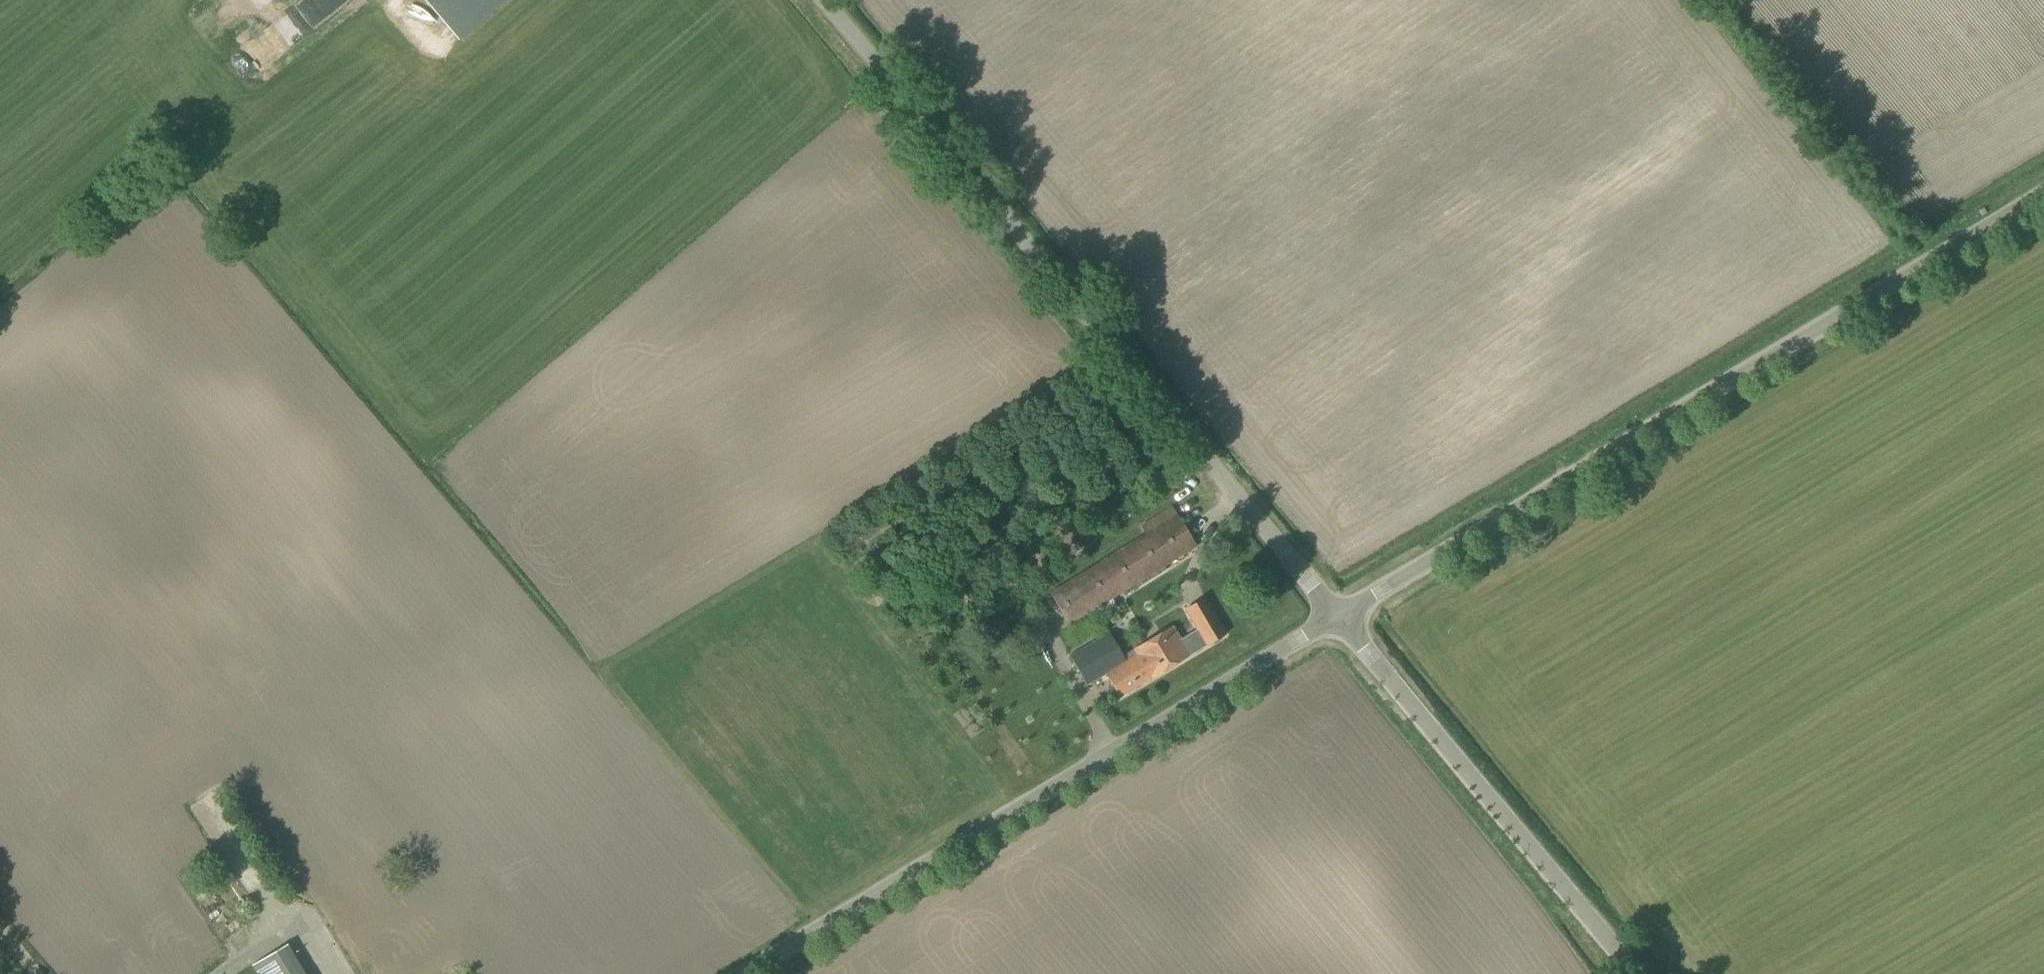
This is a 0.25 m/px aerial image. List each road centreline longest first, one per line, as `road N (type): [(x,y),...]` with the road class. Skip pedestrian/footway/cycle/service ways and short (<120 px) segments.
road 1 (unclassified): [(1336,617),(2043,193)]
road 2 (unclassified): [(1336,617),(820,0)]
road 3 (unclassified): [(743,973),(1336,617)]
road 4 (unclassified): [(1637,973),(1336,617)]

